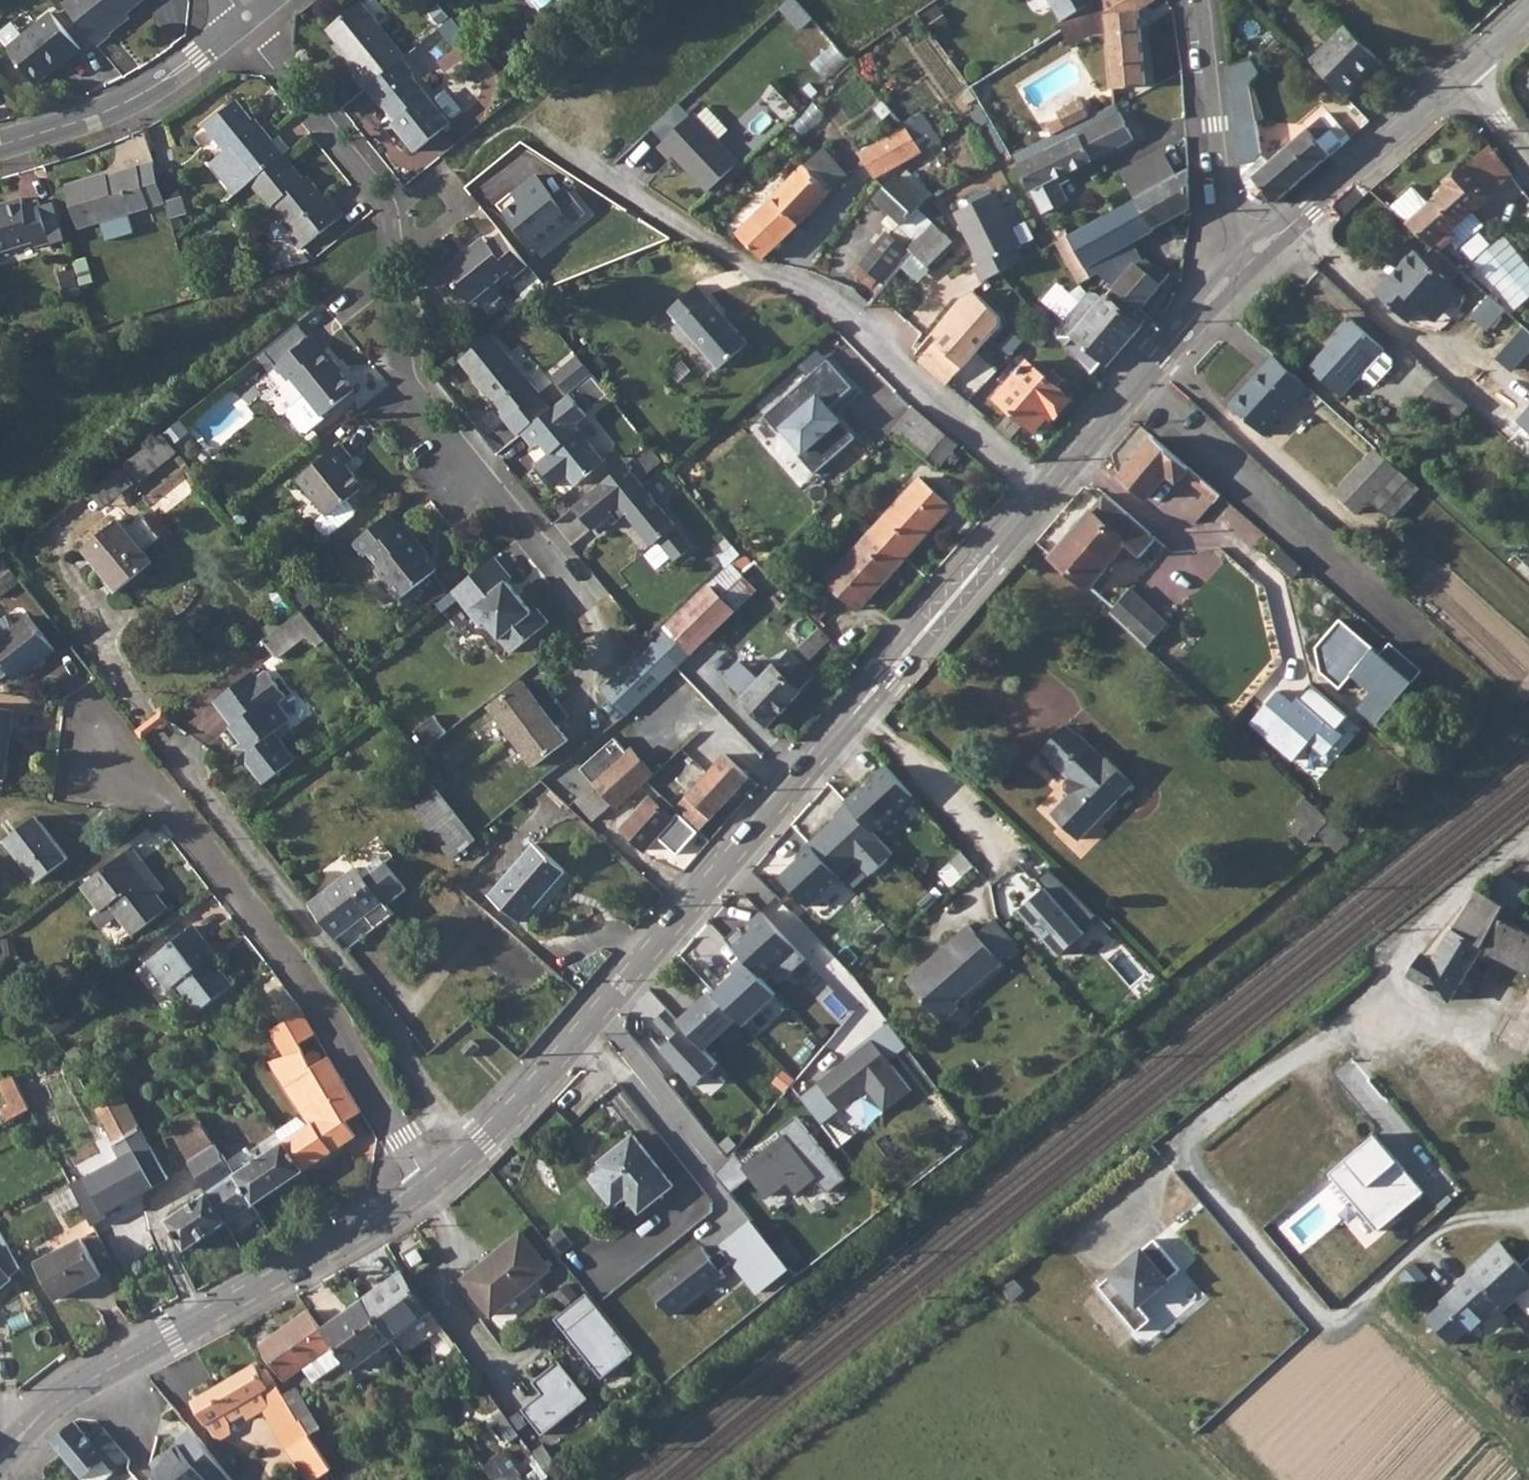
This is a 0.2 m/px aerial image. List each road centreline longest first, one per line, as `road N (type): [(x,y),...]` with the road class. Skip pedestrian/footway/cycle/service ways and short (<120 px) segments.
road 1 (tertiary): [(1045,493),(716,884),(429,1187)]
road 2 (residential): [(542,555),(416,403),(399,355),(386,212),(247,17)]
road 3 (residential): [(1045,493),(899,379),(866,332),(821,294),(742,265),(608,182)]
road 4 (residential): [(109,764),(167,803),(266,933),(352,1053),(429,1187)]
road 5 (tertiary): [(429,1187),(53,1403),(4,1457)]
road 6 (tertiary): [(1246,264),(1045,493)]
road 7 (tertiary): [(1460,73),(1246,264)]
road 8 (residential): [(247,17),(179,74),(107,116),(0,148)]
road 9 (track): [(1528,837),(1438,909),(1325,1034)]
road 10 (track): [(440,173),(662,0)]
road 11 (residential): [(1246,264),(1223,199),(1201,0)]

